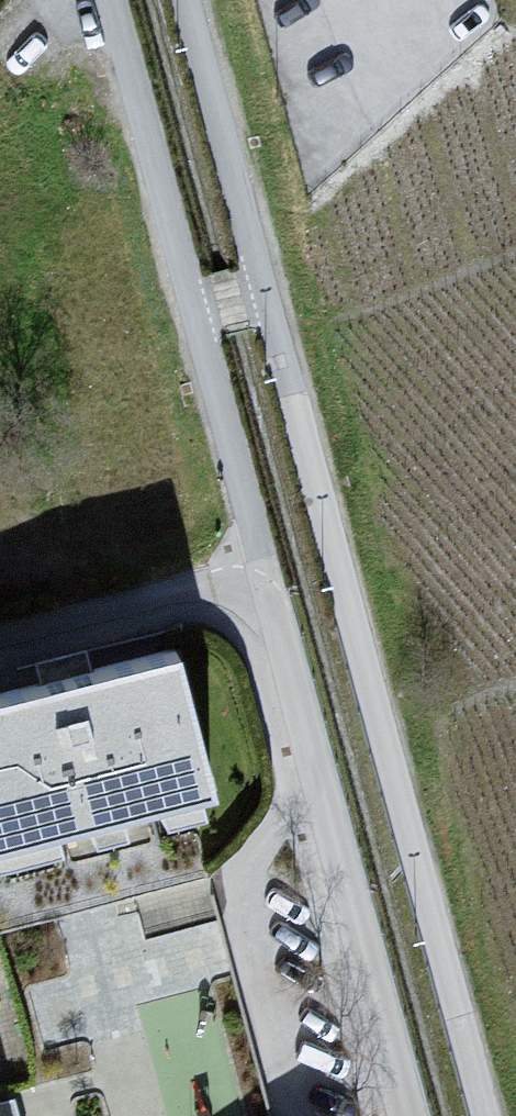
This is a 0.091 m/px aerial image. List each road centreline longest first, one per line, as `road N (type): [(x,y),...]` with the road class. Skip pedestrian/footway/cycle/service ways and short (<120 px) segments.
road 1 (residential): [(486,1115),(271,297)]
road 2 (residential): [(258,584),(403,1115)]
road 3 (residential): [(107,0),(188,317)]
road 4 (residential): [(271,297),(188,0)]
road 5 (residential): [(188,317),(258,584)]
road 6 (residential): [(258,584),(0,651)]

